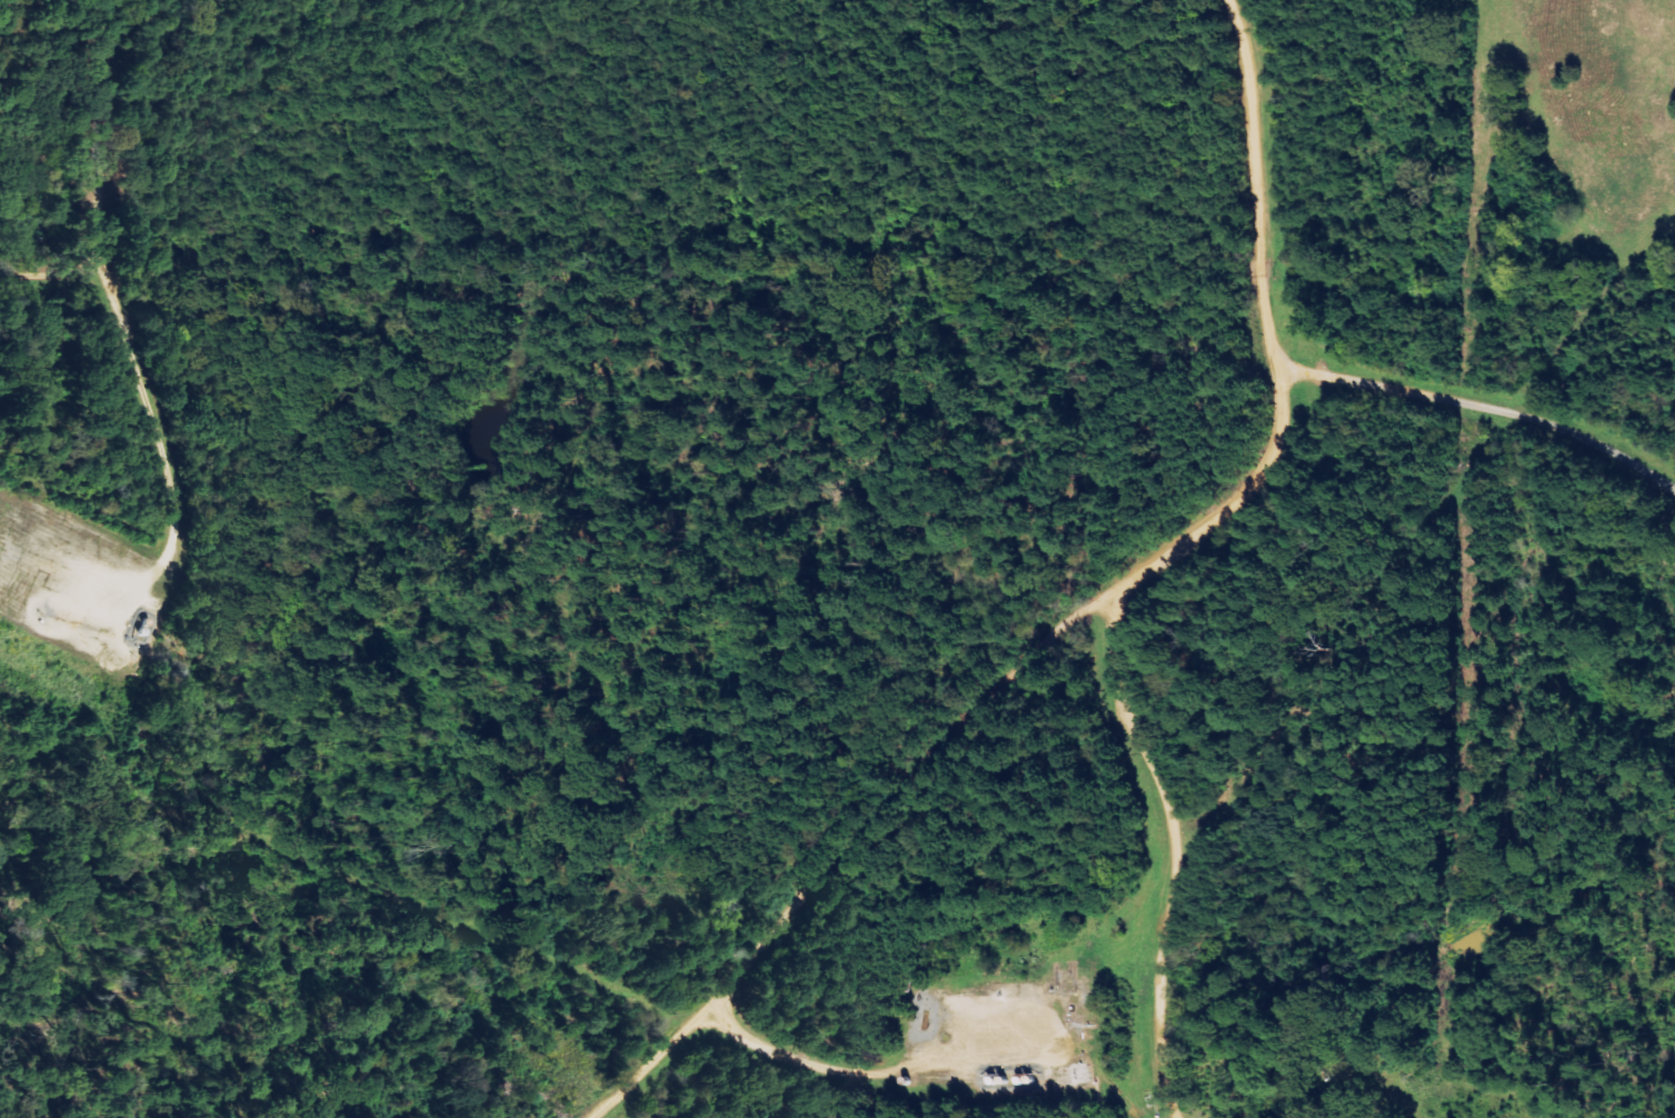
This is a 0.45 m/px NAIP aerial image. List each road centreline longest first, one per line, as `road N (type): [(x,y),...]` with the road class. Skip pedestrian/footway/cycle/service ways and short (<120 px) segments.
road 1 (track): [(1270,365),(1525,413),(1588,438),(1674,488)]
road 2 (residential): [(0,274),(112,276),(104,181),(113,0)]
road 3 (track): [(708,1008),(778,1051),(877,1070),(1039,1027)]
road 4 (residential): [(1256,278),(1246,111),(1217,0)]

